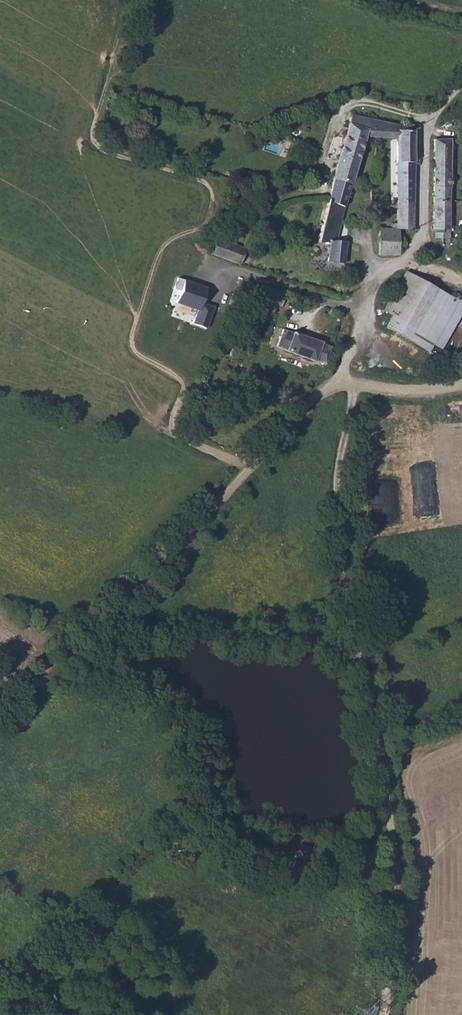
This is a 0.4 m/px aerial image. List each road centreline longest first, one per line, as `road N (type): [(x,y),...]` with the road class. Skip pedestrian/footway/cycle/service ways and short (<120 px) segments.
road 1 (track): [(338,378),(349,389),(338,518),(401,897),(387,1014)]
road 2 (track): [(338,378),(0,711)]
road 3 (unclassified): [(461,66),(423,129),(409,257),(371,280),(338,378)]

